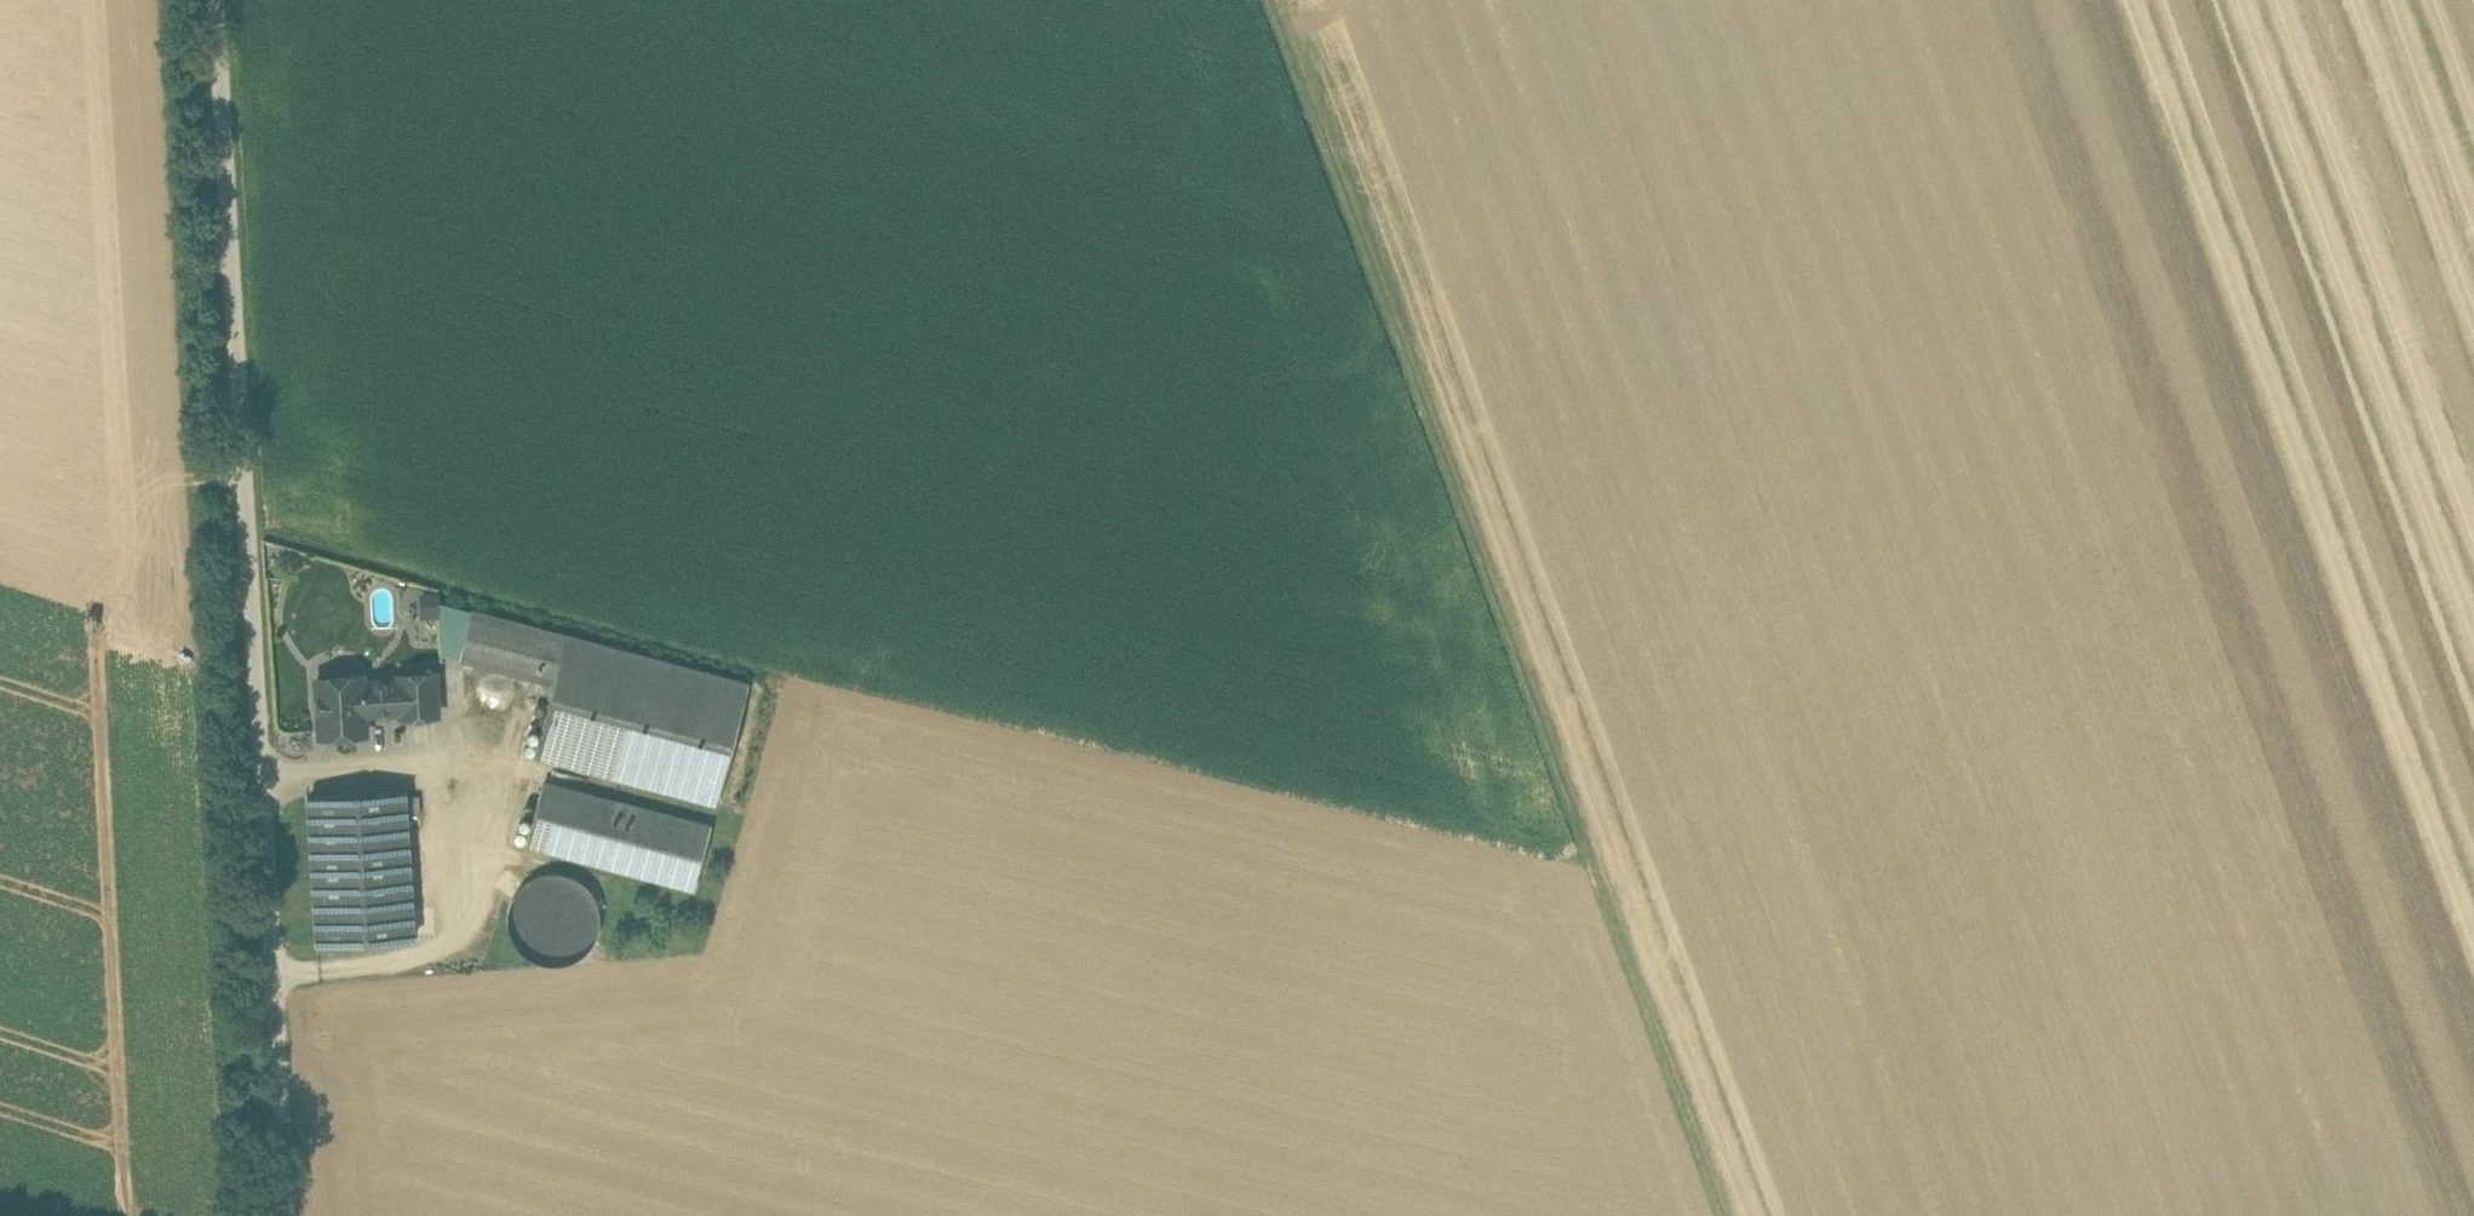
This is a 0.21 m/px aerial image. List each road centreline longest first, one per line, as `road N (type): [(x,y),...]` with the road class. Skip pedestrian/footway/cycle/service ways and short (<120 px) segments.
road 1 (unclassified): [(213,0),(291,1215)]

